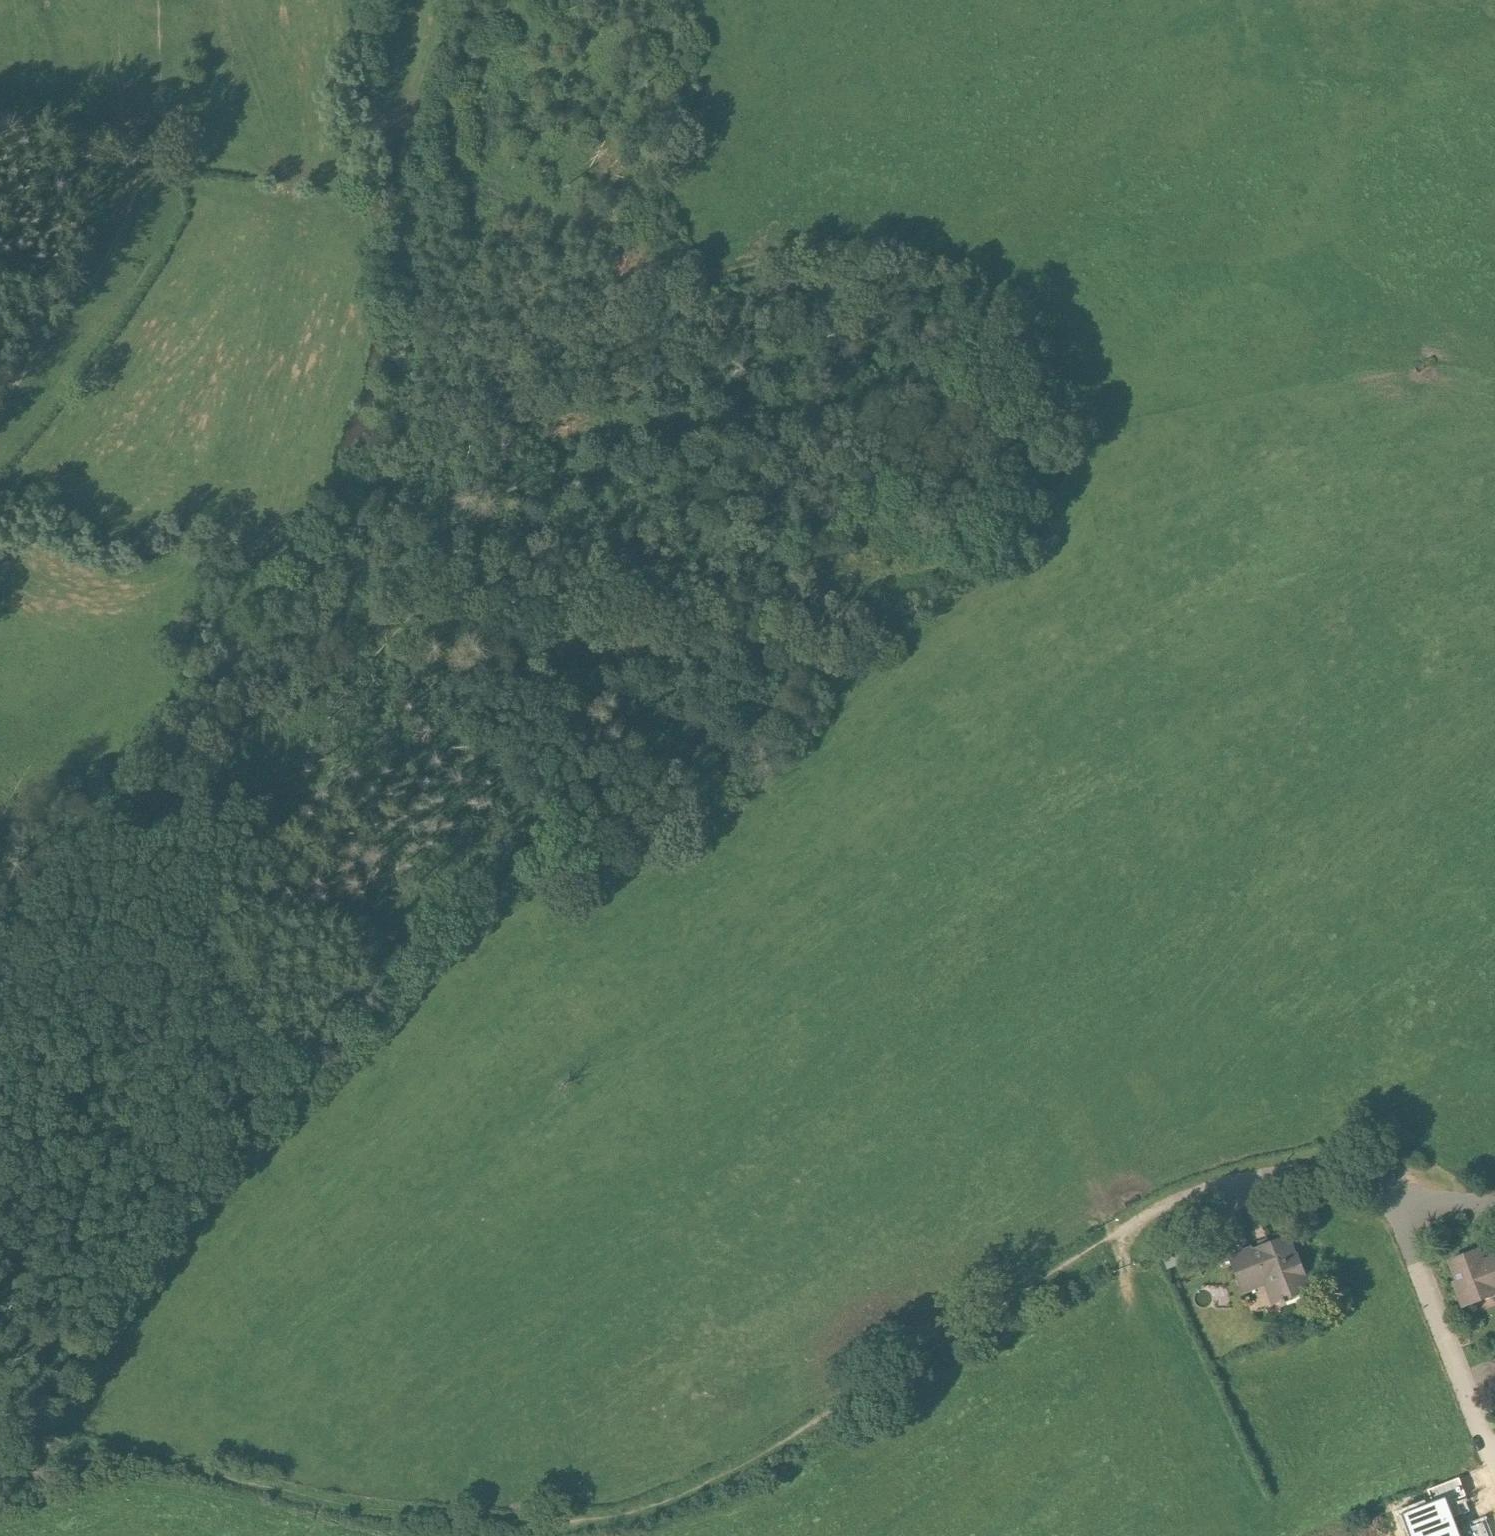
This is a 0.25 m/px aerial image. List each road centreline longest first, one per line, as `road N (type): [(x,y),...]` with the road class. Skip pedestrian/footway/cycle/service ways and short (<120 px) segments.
road 1 (track): [(1162,1208),(780,1461),(603,1529)]
road 2 (residential): [(1494,1205),(1288,1178),(1162,1208)]

